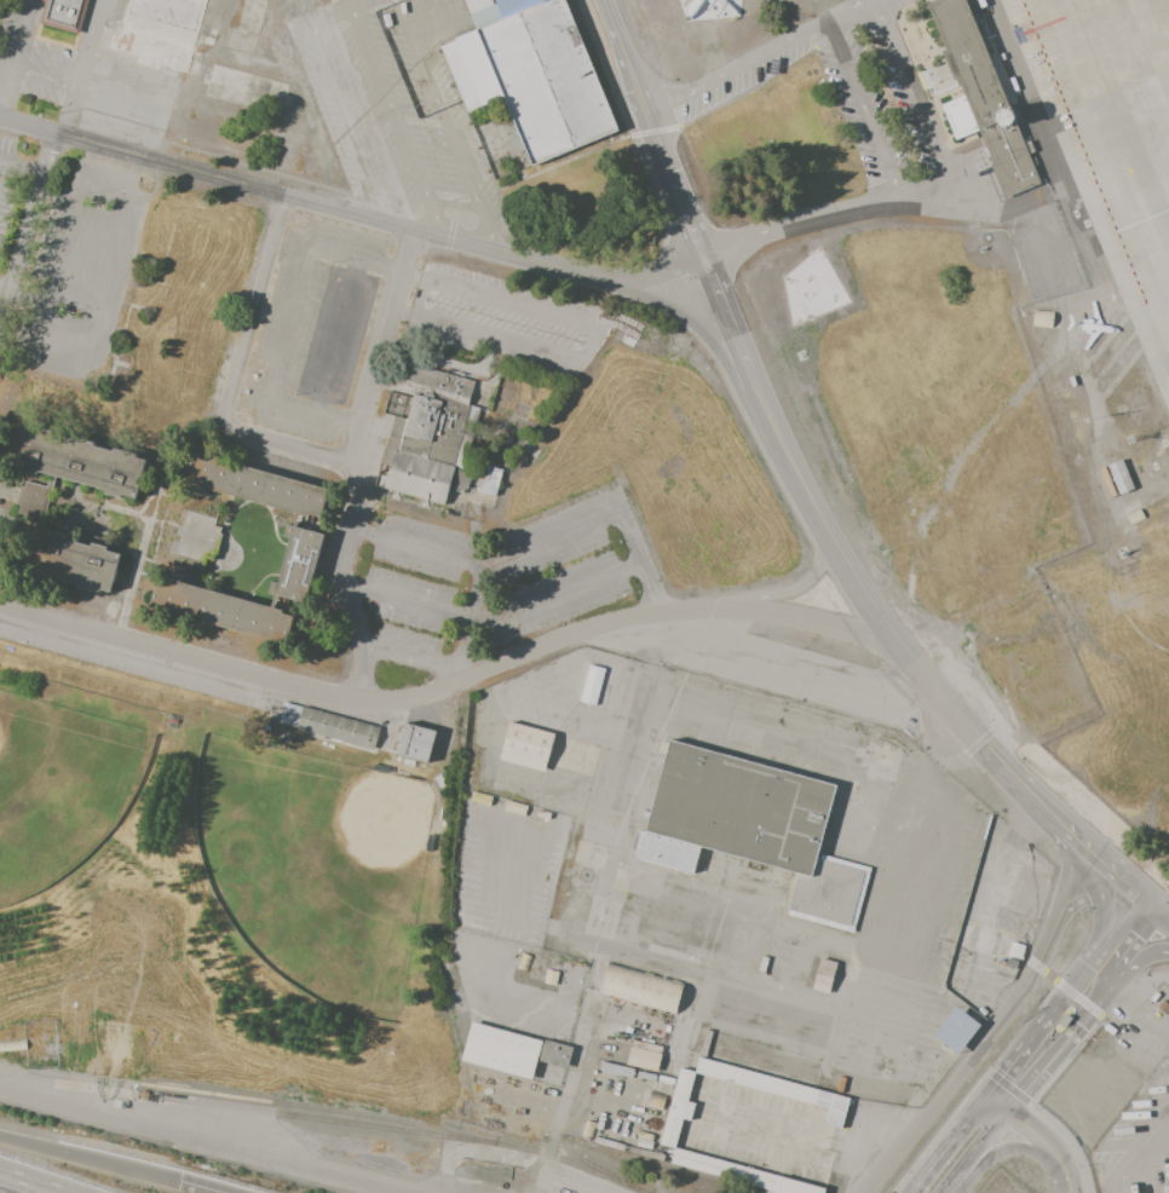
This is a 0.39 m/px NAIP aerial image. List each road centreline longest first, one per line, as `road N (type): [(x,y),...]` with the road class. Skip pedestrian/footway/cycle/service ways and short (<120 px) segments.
road 1 (residential): [(1150,898),(981,739),(862,590),(762,397),(605,0)]
road 2 (residential): [(0,607),(361,703),(425,697),(621,619),(663,613),(752,610),(898,641)]
road 3 (residential): [(707,261),(655,278),(601,278),(0,118)]
road 4 (residential): [(361,703),(365,651),(346,551),(351,482),(415,231)]
road 5 (residential): [(1078,834),(1064,916),(1020,997),(864,1192)]
road 6 (residential): [(407,1192),(0,1086)]
road 7 (residential): [(1150,898),(986,1097)]
road 8 (residential): [(1006,1113),(1164,910)]
road 9 (residential): [(223,414),(288,197)]
road 10 (residential): [(0,325),(52,133)]
road 11 (motorway): [(180,1183),(0,1138)]
road 12 (residential): [(1078,834),(1098,927),(1071,990)]
road 13 (secondary): [(951,1185),(1013,1149),(1044,1164),(1068,1192)]
road 14 (residential): [(223,414),(243,432),(355,461)]
road 15 (secondary): [(986,1097),(912,1192)]

